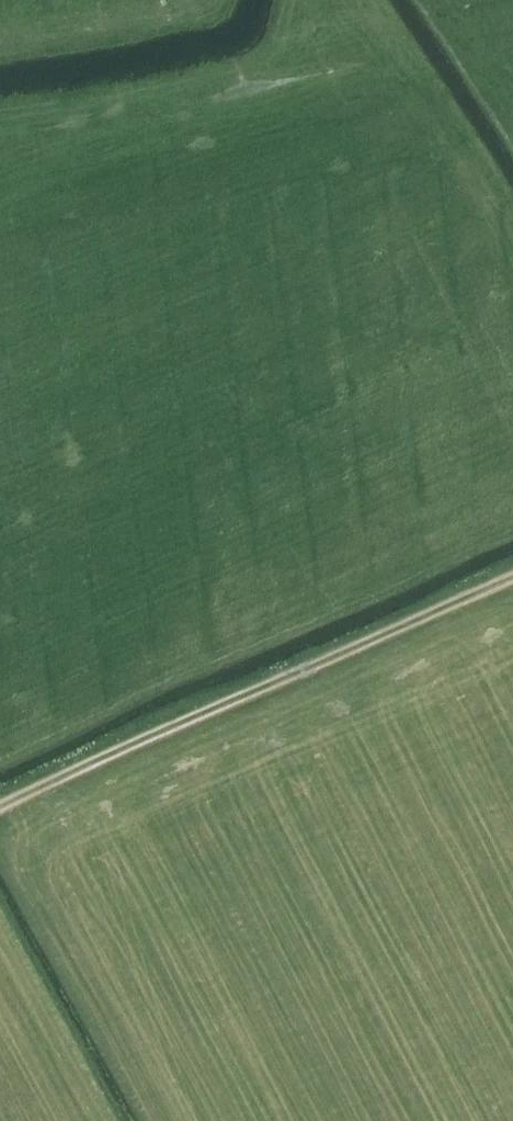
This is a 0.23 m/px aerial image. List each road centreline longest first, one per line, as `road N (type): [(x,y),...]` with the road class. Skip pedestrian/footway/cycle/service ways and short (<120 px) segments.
road 1 (track): [(512,579),(0,807)]

